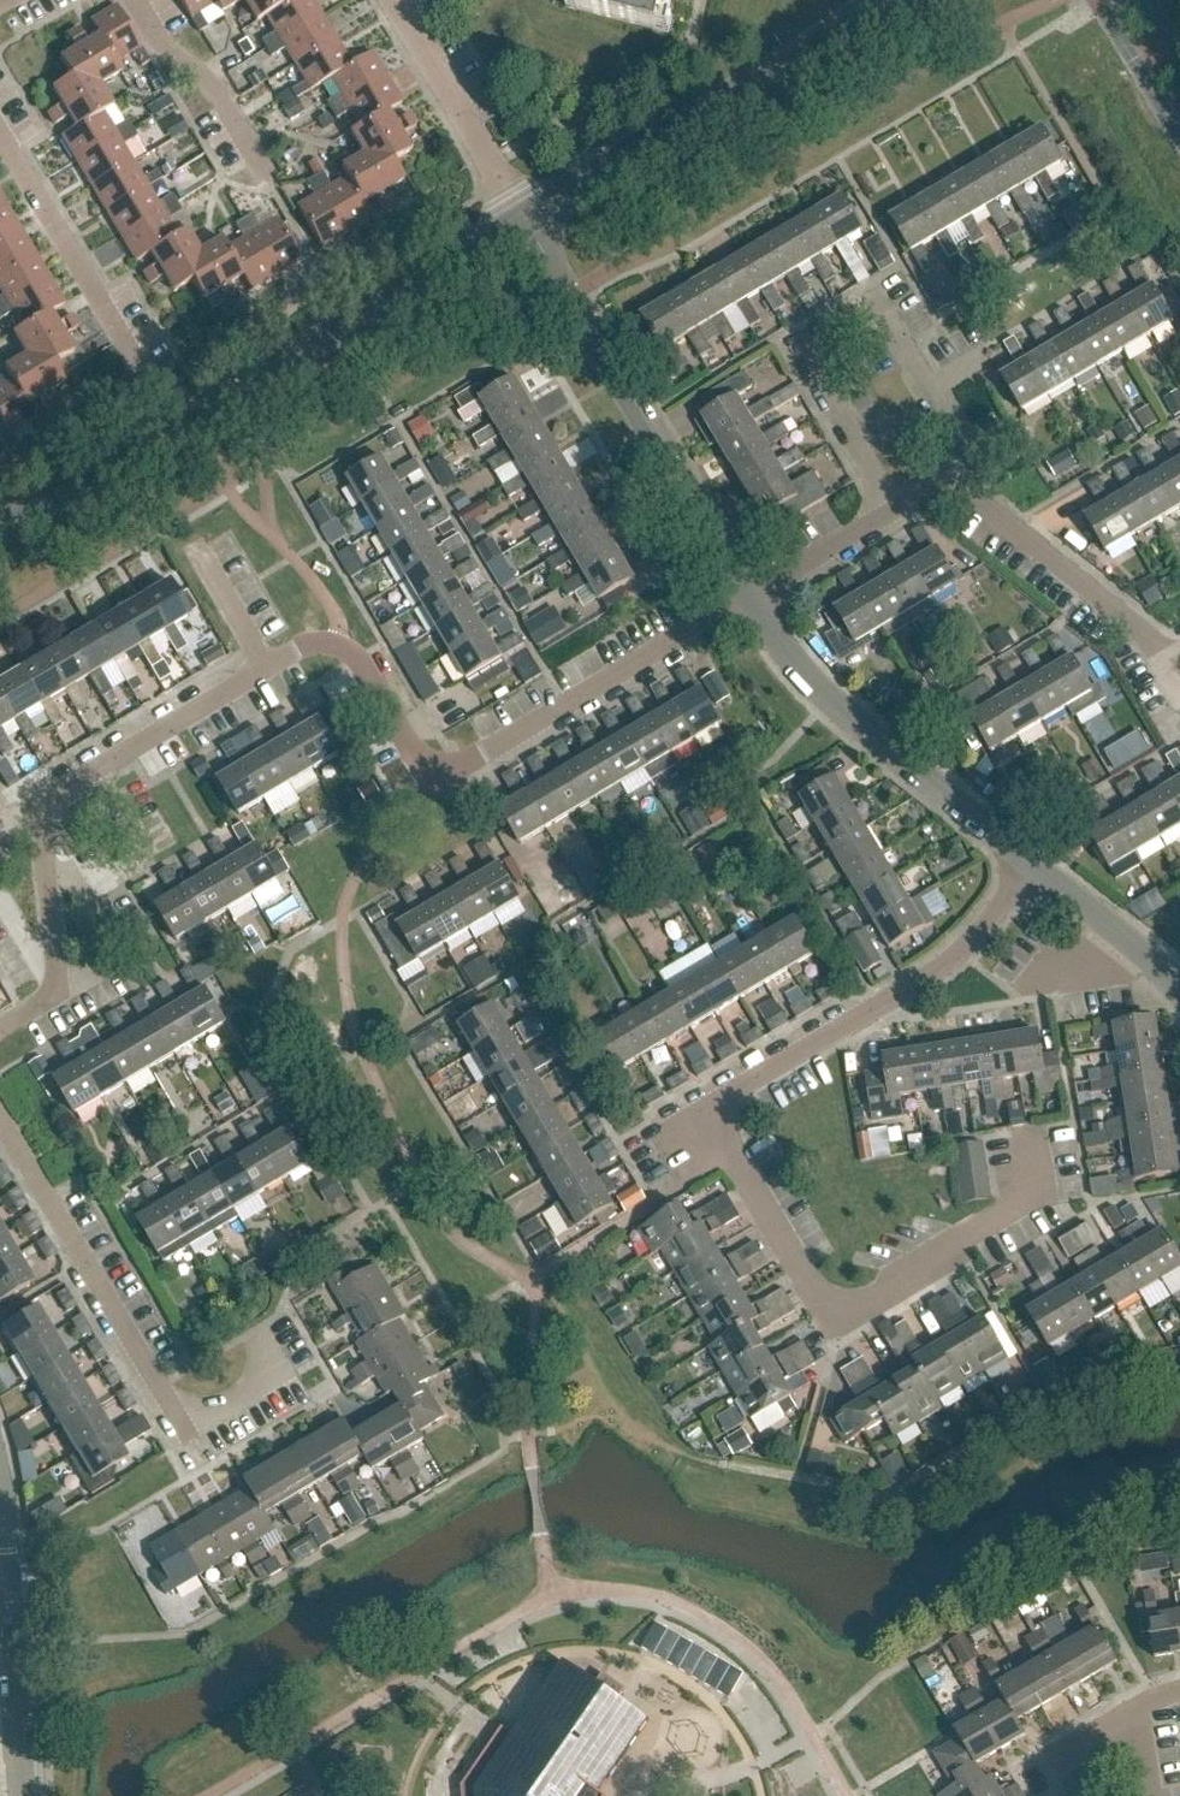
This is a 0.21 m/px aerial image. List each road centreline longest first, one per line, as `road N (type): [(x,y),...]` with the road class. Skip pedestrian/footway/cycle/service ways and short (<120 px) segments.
road 1 (residential): [(93,770),(264,669),(327,643),(362,659),(421,766),(445,772),(751,601)]
road 2 (tertiary): [(0,538),(521,217)]
road 3 (residential): [(1021,1141),(1034,1209),(840,1322),(715,1112)]
road 4 (residential): [(253,1334),(278,1375),(182,1430),(0,1117)]
road 5 (residential): [(894,510),(796,340),(866,301),(902,337),(959,439),(959,485)]
road 6 (residential): [(751,601),(521,217)]
road 7 (tertiary): [(521,217),(911,0)]
road 8 (residential): [(715,1112),(945,964),(1030,865)]
road 9 (residential): [(1030,865),(835,711),(797,672),(751,601)]
road 10 (residential): [(0,1032),(58,988),(43,803),(93,770)]
road 11 (residential): [(22,1795),(0,1500)]
road 12 (residential): [(959,485),(1179,661)]
road 13 (residential): [(0,136),(139,366)]
road 14 (residential): [(521,217),(393,0)]
road 15 (residential): [(133,0),(165,53),(221,96),(249,162)]
road 16 (residential): [(1179,996),(1030,865)]
road 17 (residential): [(1025,1785),(1179,1694)]
road 18 (residential): [(751,601),(894,510)]
road 19 (secondary): [(1093,0),(1179,138)]

